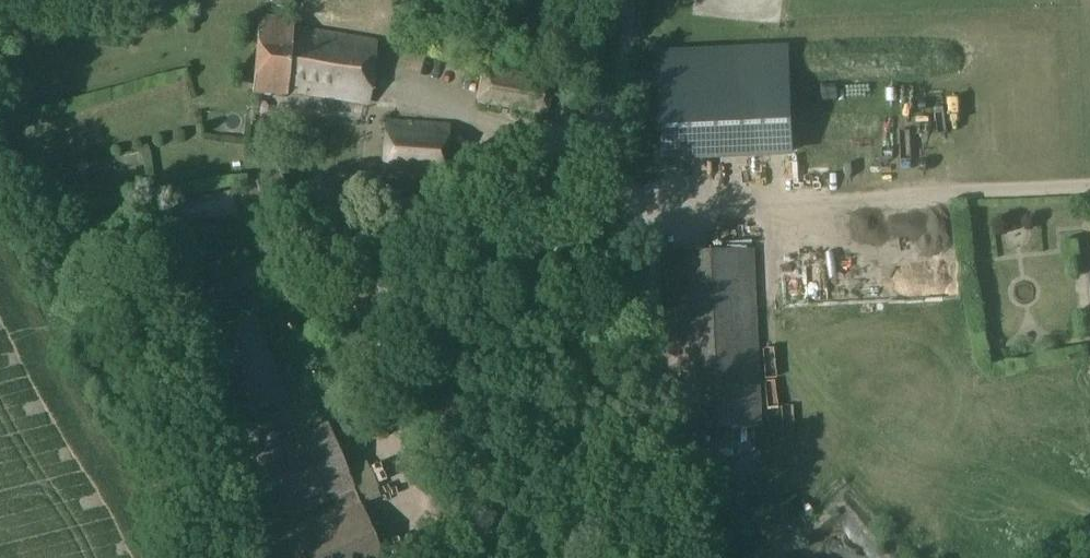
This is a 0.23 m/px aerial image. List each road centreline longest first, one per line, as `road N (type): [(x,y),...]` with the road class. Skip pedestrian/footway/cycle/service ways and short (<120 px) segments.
road 1 (track): [(422,557),(369,305),(387,216),(609,143)]

